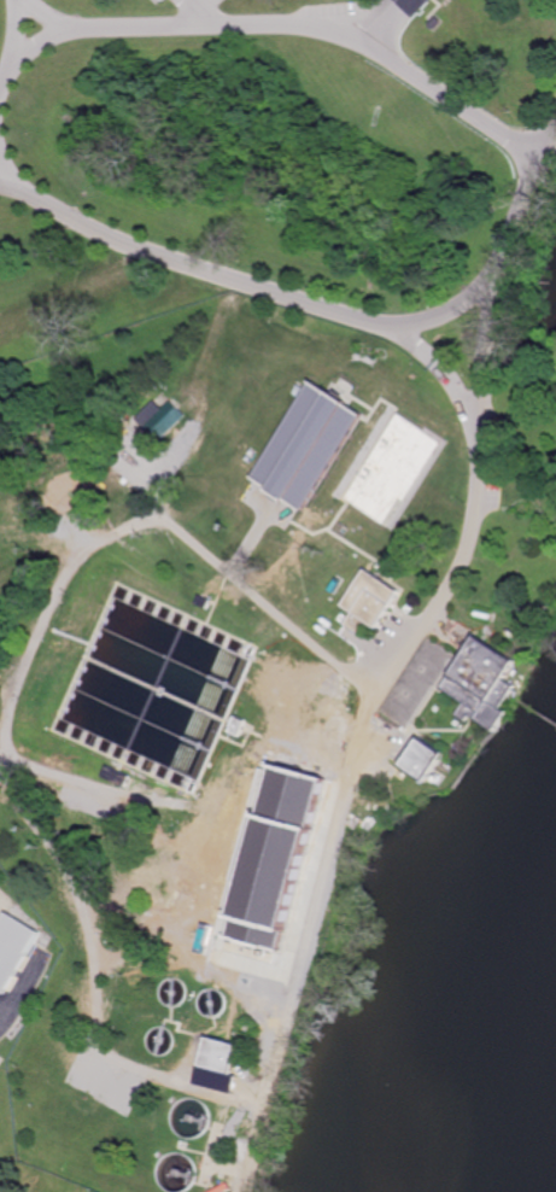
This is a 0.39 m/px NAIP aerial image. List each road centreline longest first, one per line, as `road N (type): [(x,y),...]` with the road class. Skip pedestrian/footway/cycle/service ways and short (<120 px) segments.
road 1 (residential): [(248,1191),(367,728),(460,575),(474,537),(492,337),(509,252),(486,290),(452,314),(388,326),(160,256),(0,185)]
road 2 (residential): [(555,135),(509,252)]

